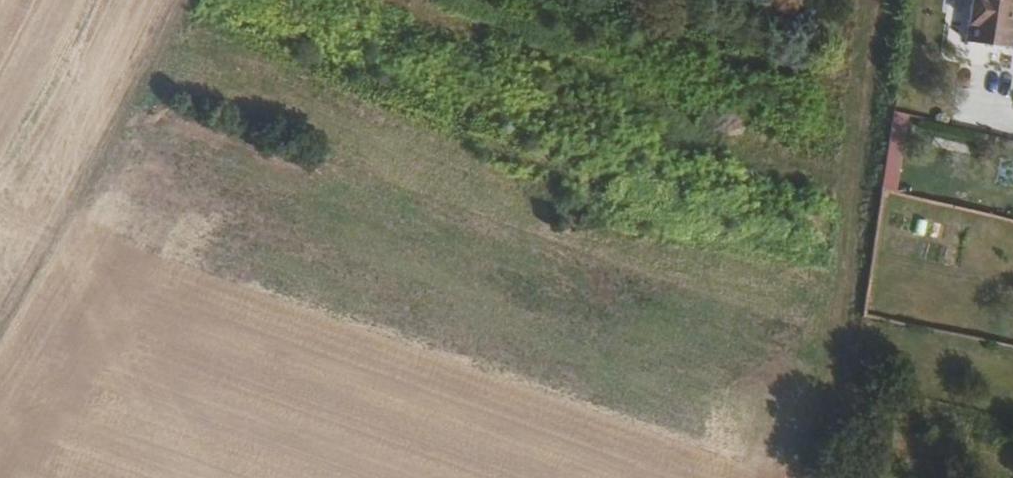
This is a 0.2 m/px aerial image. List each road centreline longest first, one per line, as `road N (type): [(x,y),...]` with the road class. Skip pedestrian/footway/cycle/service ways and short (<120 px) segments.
road 1 (track): [(202,0),(0,377)]

